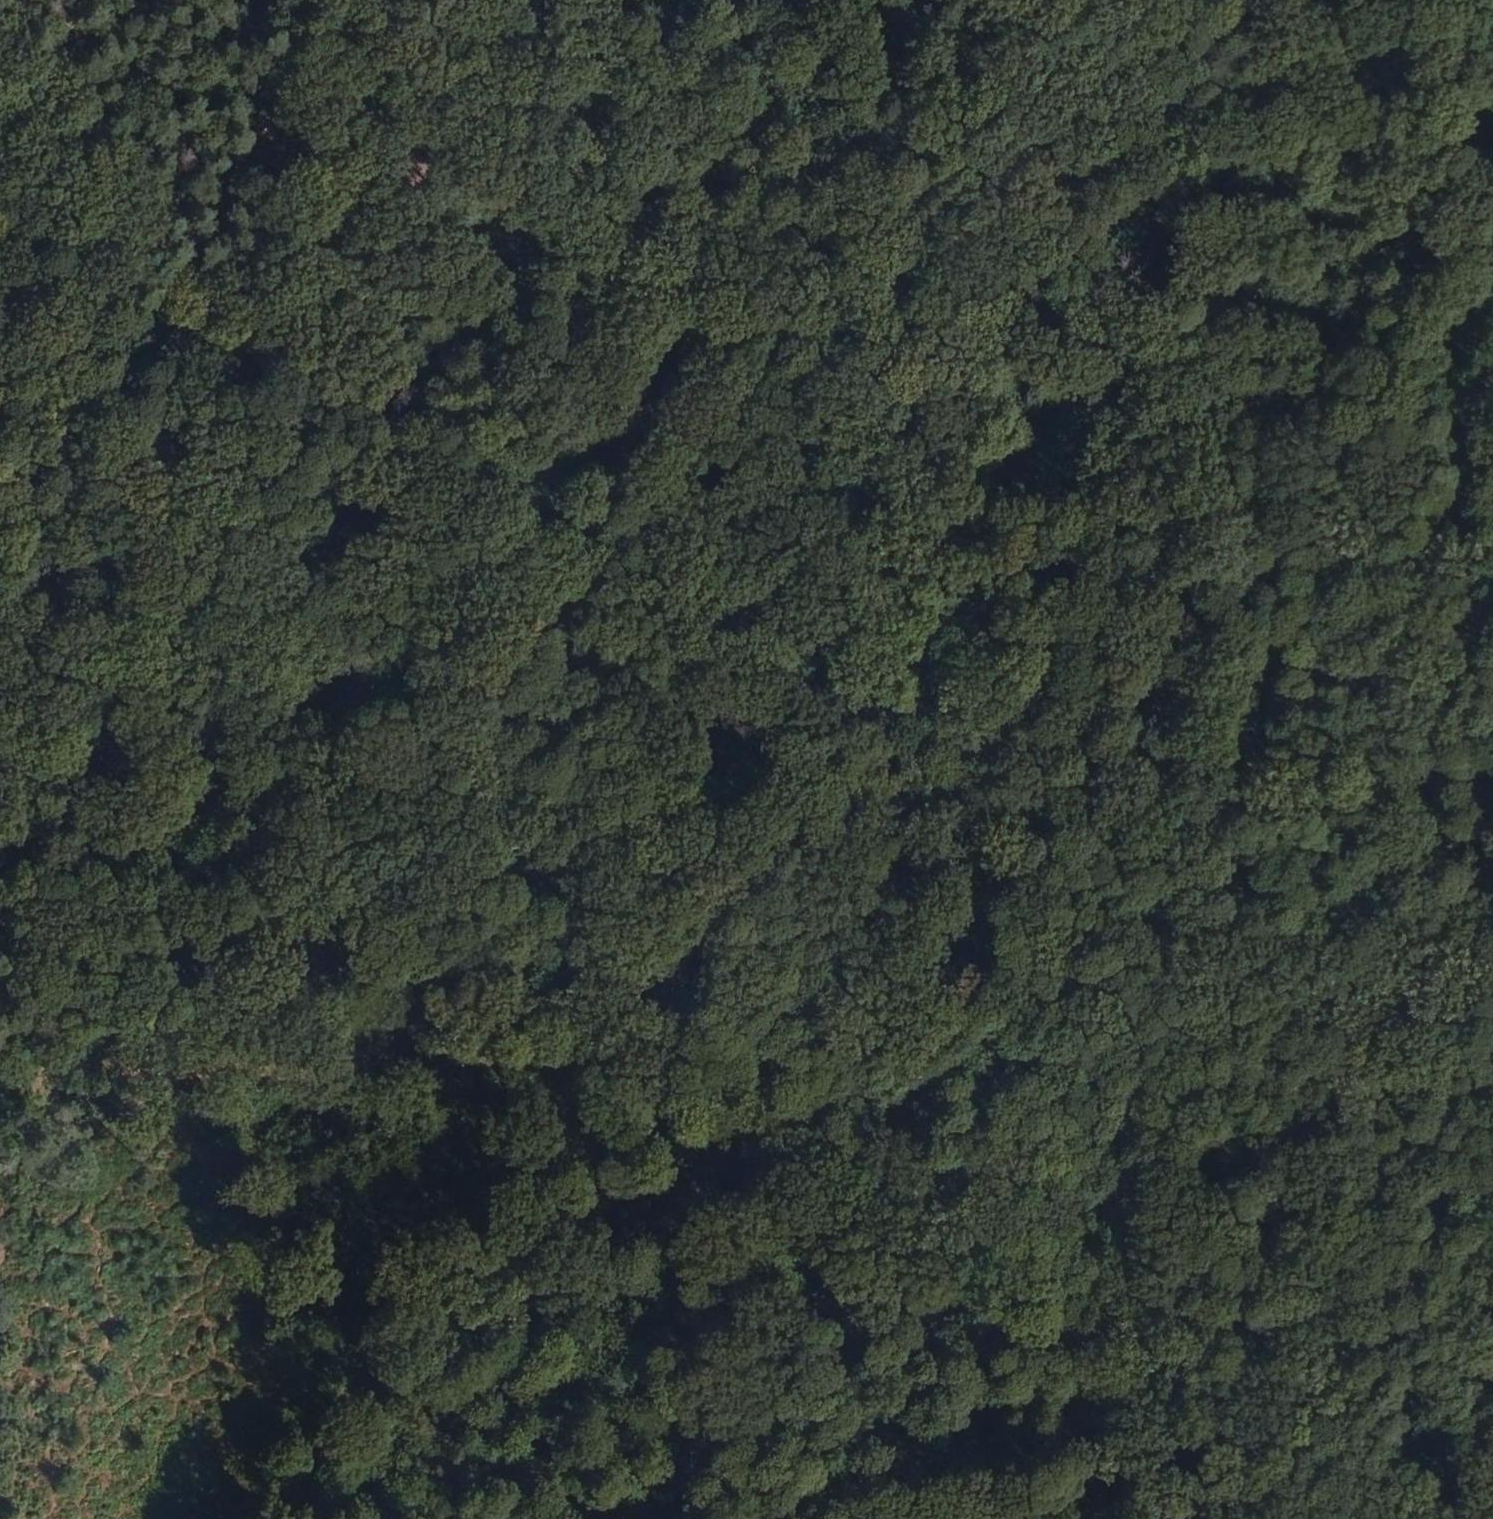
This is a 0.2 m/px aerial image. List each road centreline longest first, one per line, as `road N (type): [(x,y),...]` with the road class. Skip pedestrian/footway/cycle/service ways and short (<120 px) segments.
road 1 (track): [(0,672),(594,1061),(726,1130),(1345,1518)]
road 2 (track): [(1328,0),(594,1061)]
road 3 (track): [(217,809),(240,0)]
road 4 (track): [(0,1091),(594,1061)]

